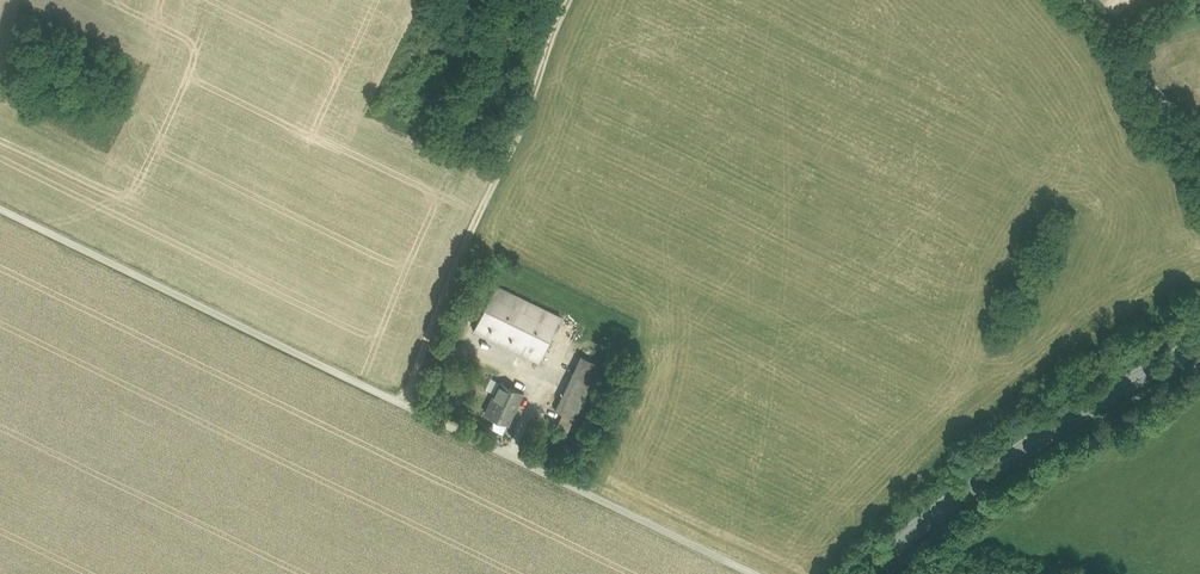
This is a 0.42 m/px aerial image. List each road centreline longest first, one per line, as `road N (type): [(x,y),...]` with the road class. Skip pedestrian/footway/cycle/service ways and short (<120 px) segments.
road 1 (track): [(406,405),(494,174),(512,151),(545,37),(565,0)]
road 2 (primary): [(1199,350),(1012,457),(865,573)]
road 3 (track): [(406,405),(752,573)]
road 4 (track): [(1199,125),(1146,78),(1082,0)]
road 5 (track): [(512,457),(564,346)]

